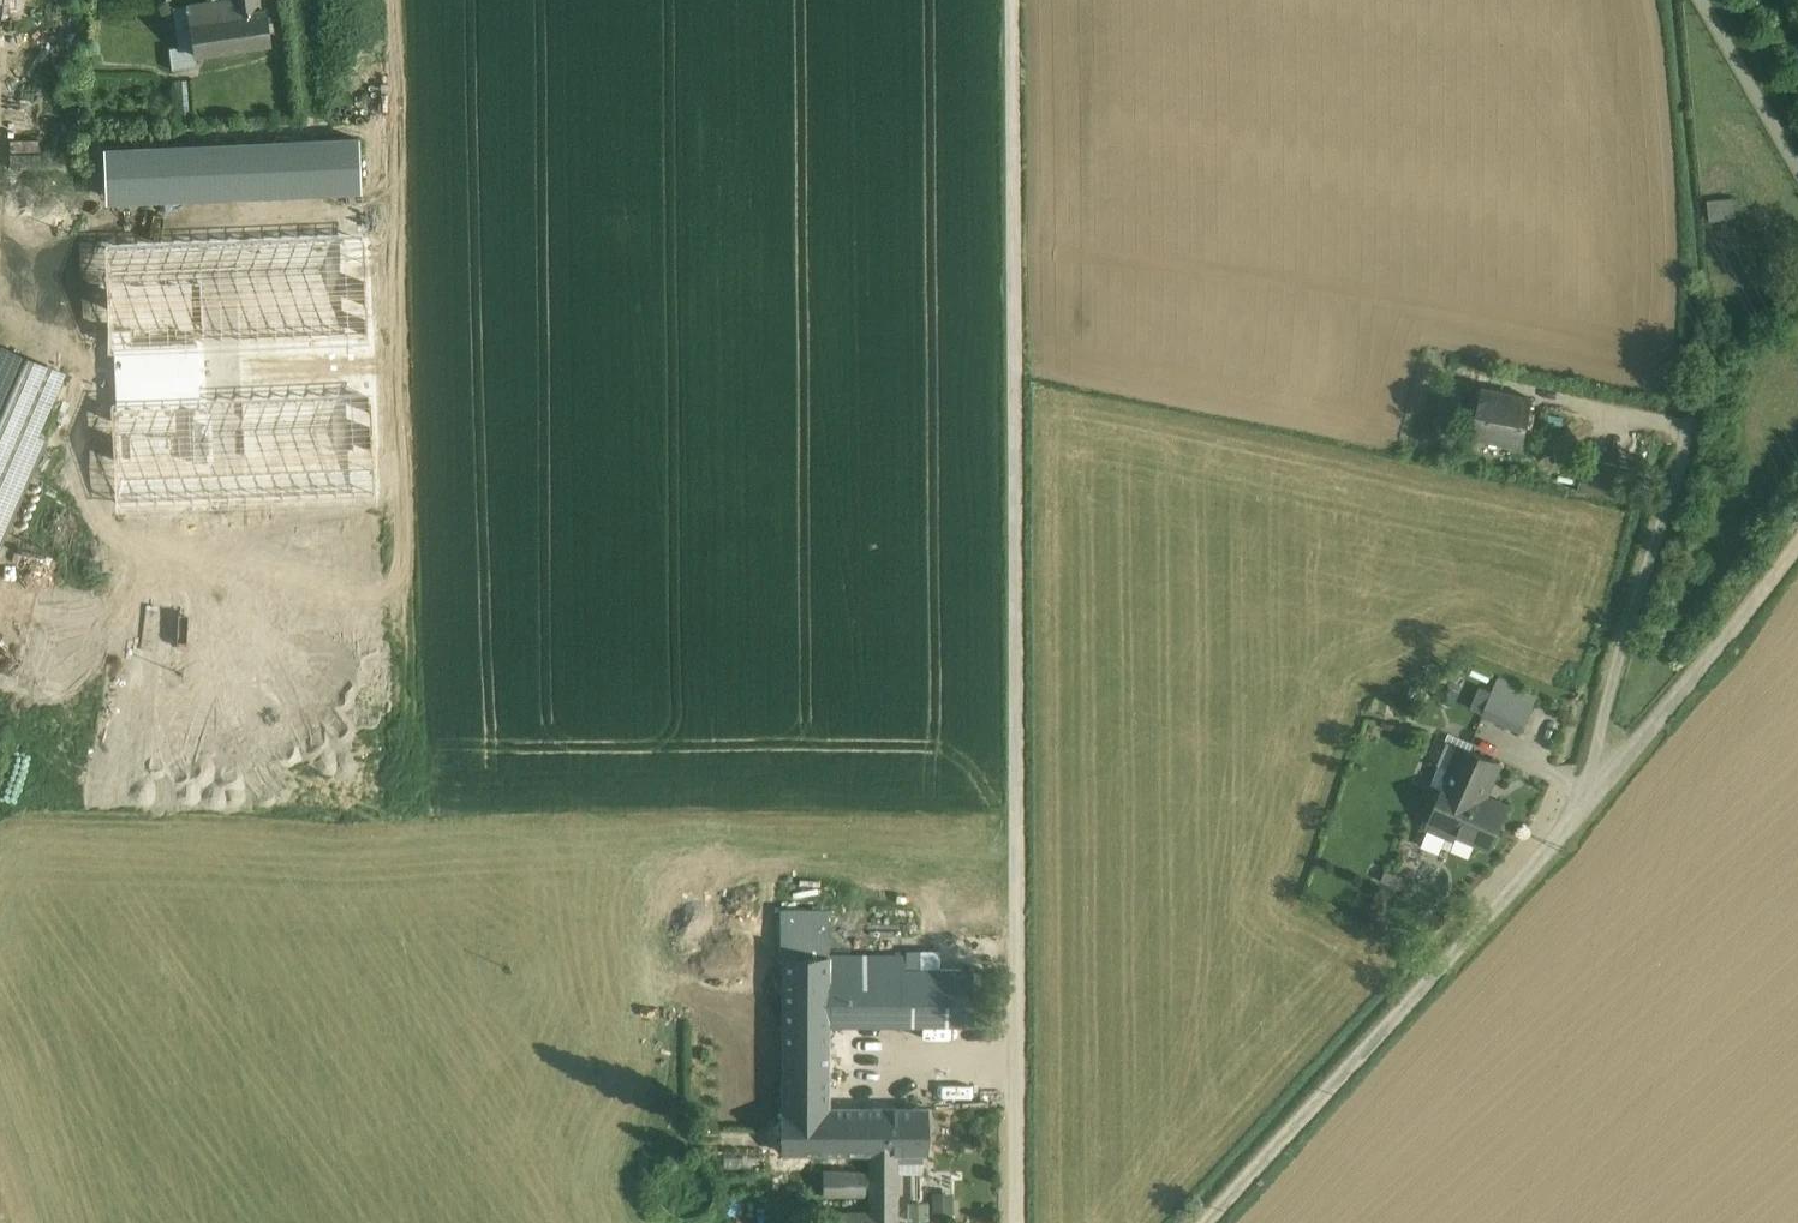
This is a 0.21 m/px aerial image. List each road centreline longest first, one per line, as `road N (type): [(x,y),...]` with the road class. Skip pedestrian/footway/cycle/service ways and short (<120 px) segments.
road 1 (unclassified): [(1012,0),(1018,1222)]
road 2 (unclassified): [(1205,1222),(1589,801),(1710,660),(1797,538)]

